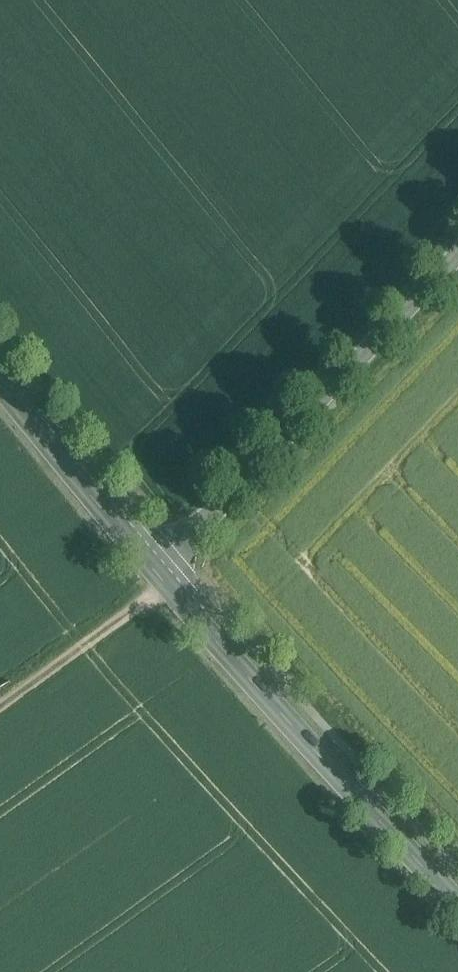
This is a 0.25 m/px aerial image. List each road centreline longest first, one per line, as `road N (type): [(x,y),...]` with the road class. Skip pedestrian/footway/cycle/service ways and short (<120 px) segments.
road 1 (secondary): [(457,901),(154,568)]
road 2 (tertiary): [(154,568),(457,259)]
road 3 (secondary): [(154,568),(0,379)]
road 4 (track): [(0,706),(145,602),(154,568)]

